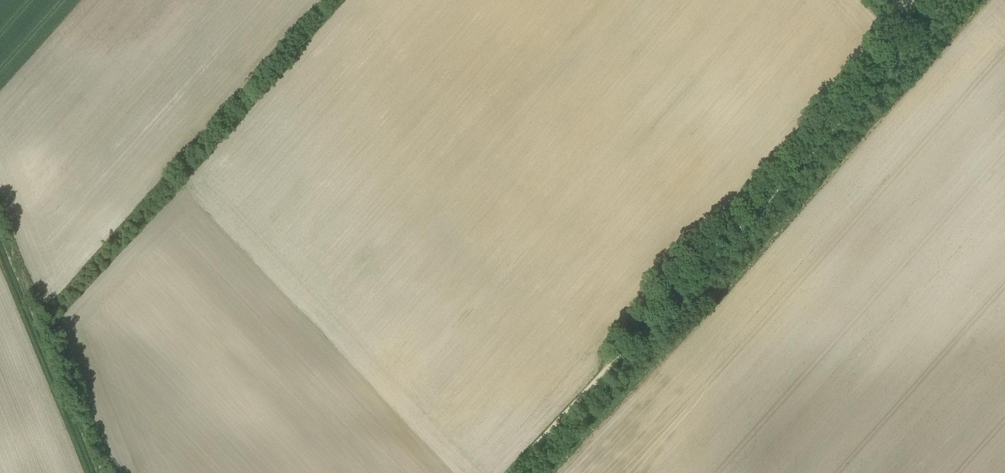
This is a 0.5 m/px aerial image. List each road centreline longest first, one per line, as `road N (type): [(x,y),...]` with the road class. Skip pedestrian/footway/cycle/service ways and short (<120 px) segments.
road 1 (track): [(617,363),(950,0)]

